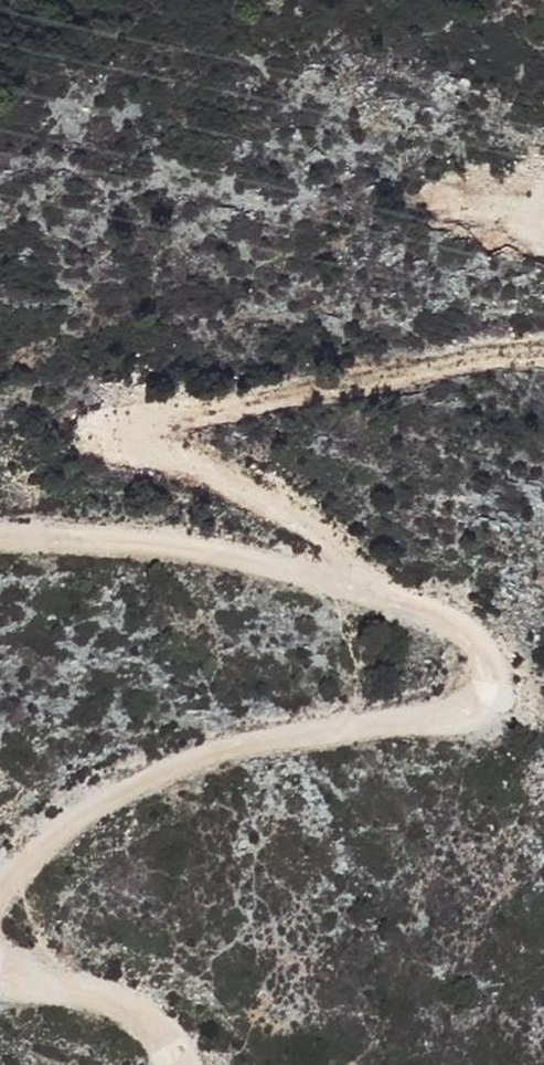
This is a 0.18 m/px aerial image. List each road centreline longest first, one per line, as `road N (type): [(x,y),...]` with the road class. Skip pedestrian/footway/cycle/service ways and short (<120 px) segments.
road 1 (track): [(0,863),(94,804),(192,757),(360,724),(480,713),(490,697),(489,649),(448,613),(130,543),(0,541)]
road 2 (track): [(543,357),(412,366),(145,431),(151,450),(260,491),(379,596)]
road 3 (track): [(180,1064),(123,1007),(42,989),(0,964)]

